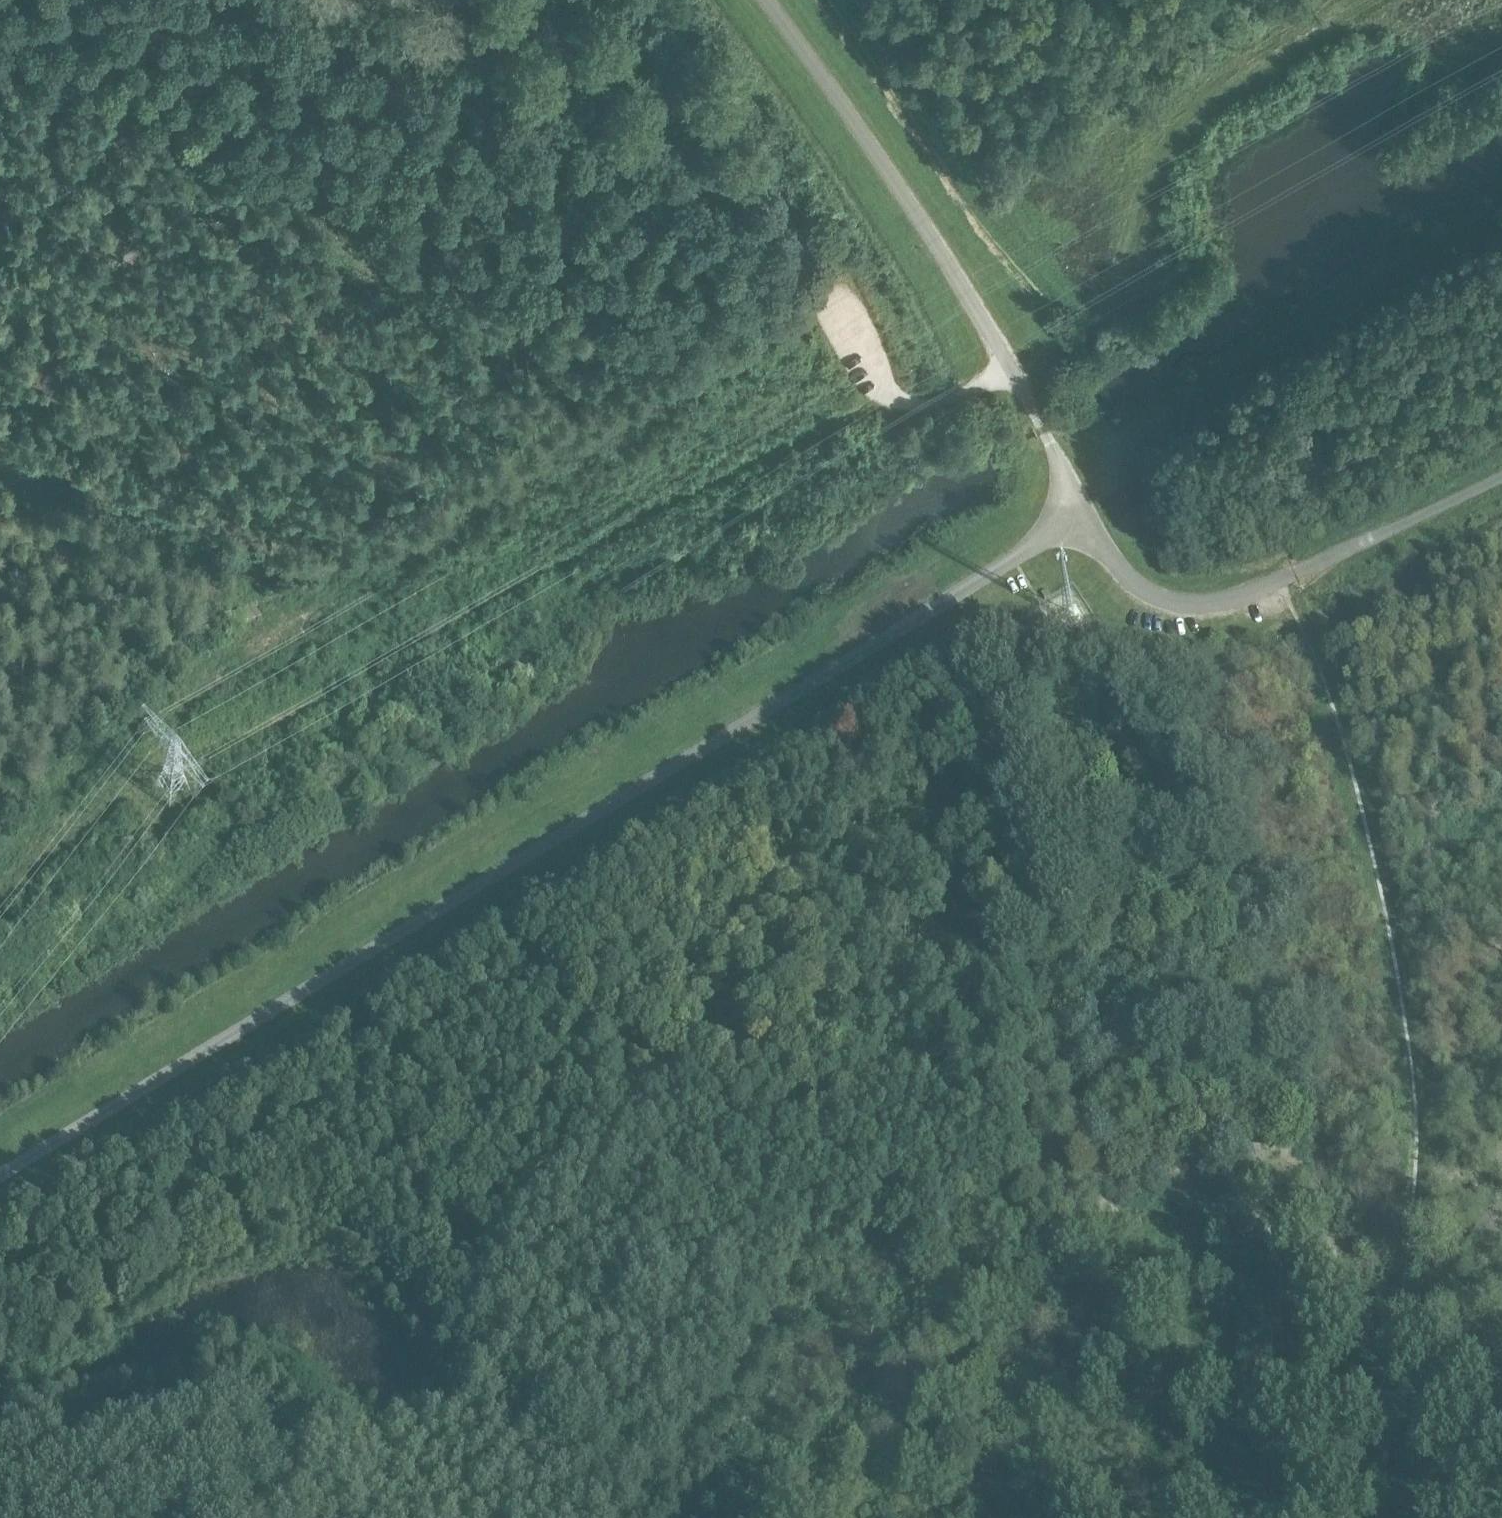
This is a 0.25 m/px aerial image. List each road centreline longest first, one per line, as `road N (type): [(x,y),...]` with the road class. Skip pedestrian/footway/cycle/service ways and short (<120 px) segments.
road 1 (unclassified): [(1075,515),(872,655),(0,1178)]
road 2 (unclassified): [(1075,515),(1066,464),(1016,376),(931,235),(768,0)]
road 3 (track): [(1361,0),(1176,121),(1094,329),(1016,376)]
road 4 (unclassified): [(1501,480),(1285,585),(1203,613),(1134,587),(1075,515)]

